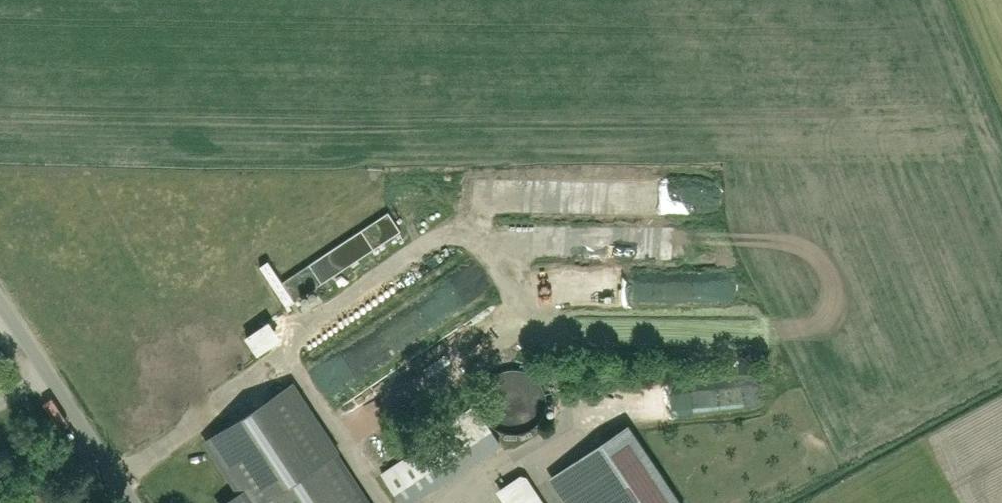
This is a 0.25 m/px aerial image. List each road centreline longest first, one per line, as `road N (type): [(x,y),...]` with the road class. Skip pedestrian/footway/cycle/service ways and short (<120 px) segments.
road 1 (unclassified): [(136,502),(0,298)]

